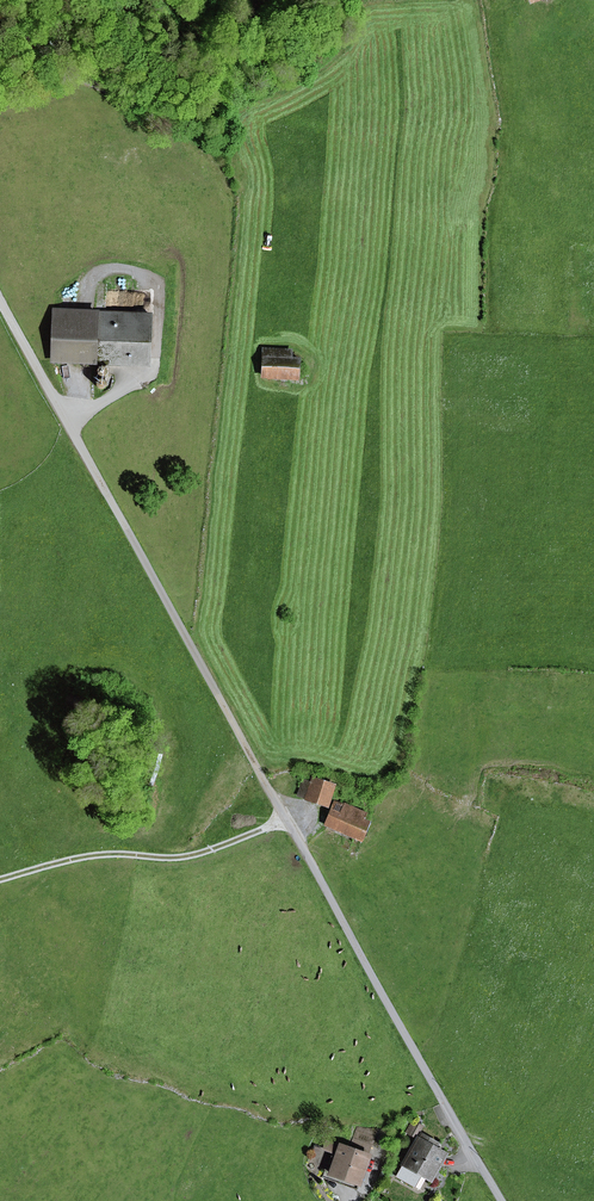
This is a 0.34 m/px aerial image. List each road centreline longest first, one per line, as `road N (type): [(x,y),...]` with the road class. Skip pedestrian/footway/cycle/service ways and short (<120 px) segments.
road 1 (unclassified): [(502,1200),(0,301)]
road 2 (track): [(0,97),(55,80),(135,94),(176,78),(241,34),(297,28),(351,0)]

